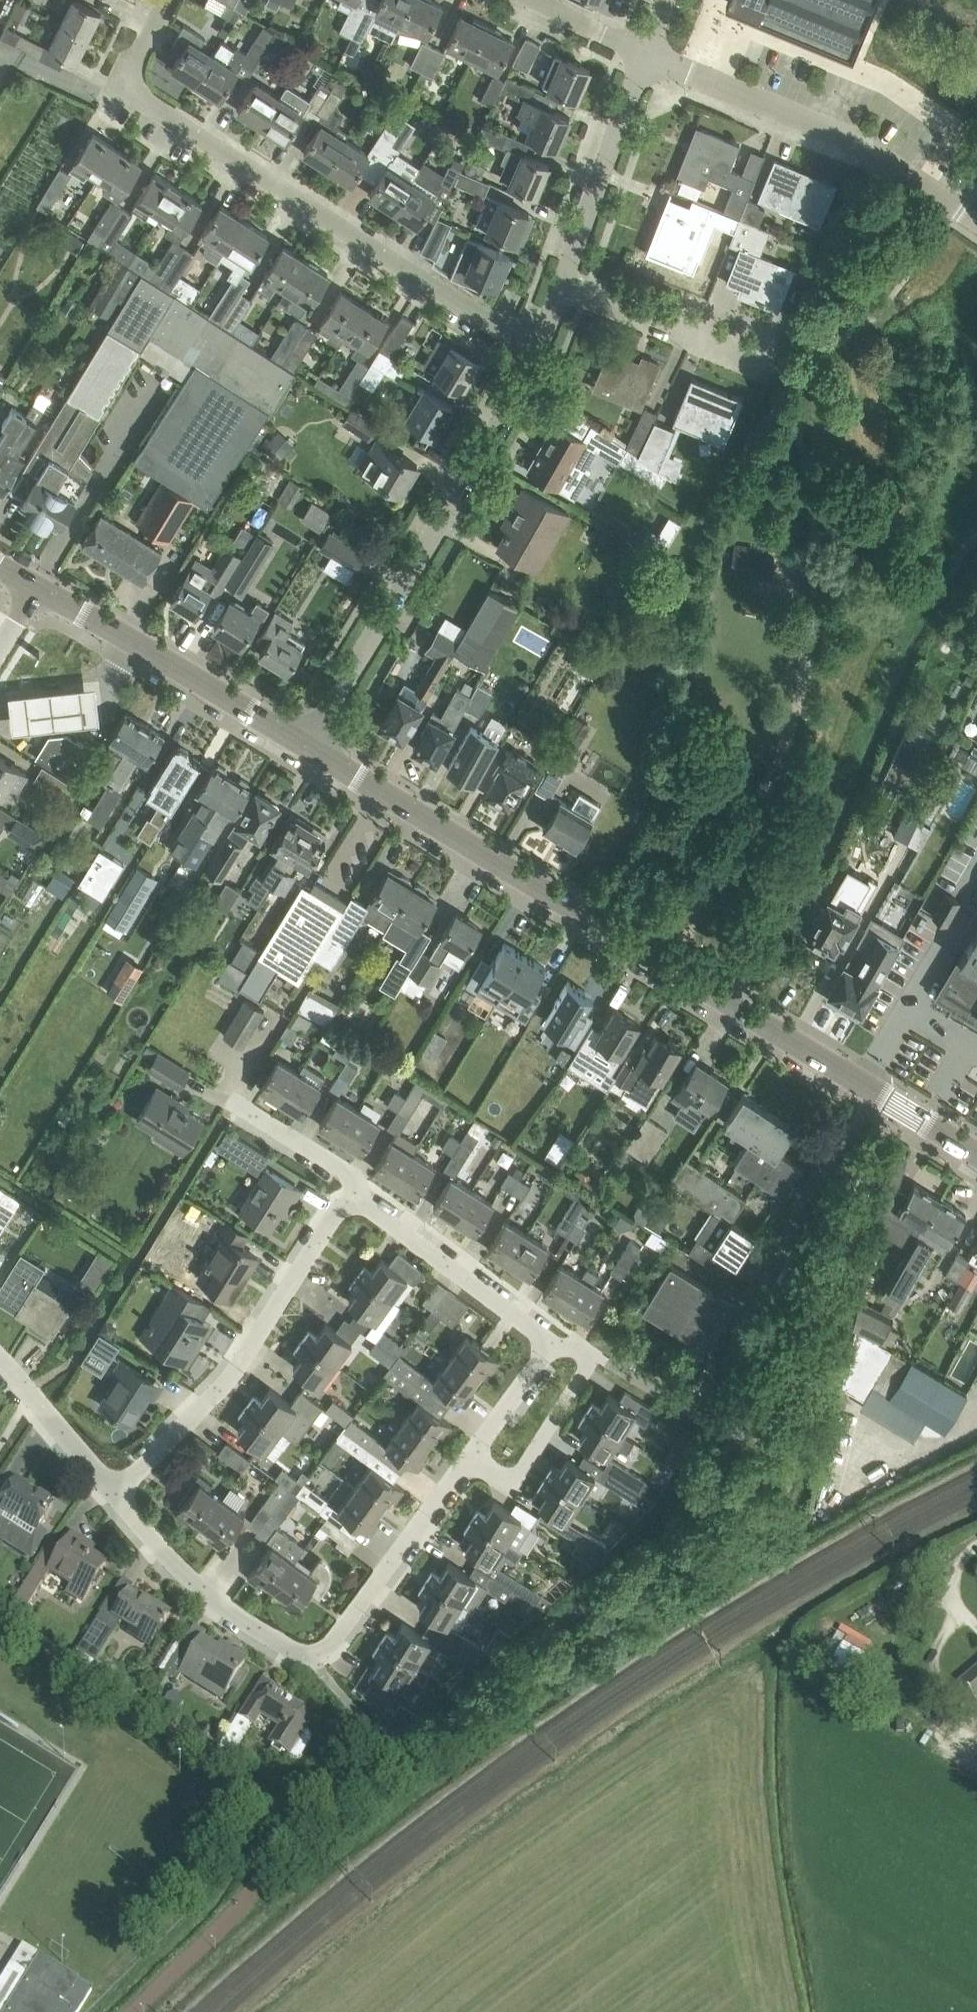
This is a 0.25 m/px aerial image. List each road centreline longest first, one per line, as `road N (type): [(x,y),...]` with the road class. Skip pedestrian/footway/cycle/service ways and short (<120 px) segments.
road 1 (tertiary): [(976,1154),(309,746)]
road 2 (residential): [(532,342),(134,82),(137,51),(163,0)]
road 3 (residential): [(114,1494),(221,1604),(294,1651),(314,1652),(331,1643),(468,1457)]
road 4 (residential): [(309,746),(532,342)]
road 5 (residential): [(114,1494),(237,1369),(337,1212),(354,1205)]
road 6 (residential): [(976,219),(857,142),(645,56)]
road 7 (residential): [(282,1815),(278,1798),(261,1784),(0,1627)]
road 8 (tertiary): [(309,746),(39,589)]
road 9 (unclassified): [(134,2011),(251,1891),(274,1856),(282,1815)]
road 10 (residential): [(468,1457),(512,1485),(586,1370),(586,1355),(572,1347),(542,1345)]
road 11 (residential): [(557,284),(645,56)]
road 12 (residential): [(542,1345),(535,1332),(354,1205)]
road 13 (residential): [(770,362),(557,284)]
road 14 (residential): [(0,1361),(114,1494)]
road 15 (residential): [(354,1205),(354,1177),(235,1101)]
road 16 (residential): [(468,1457),(538,1363),(542,1345)]
road 17 (residential): [(645,56),(533,0)]

